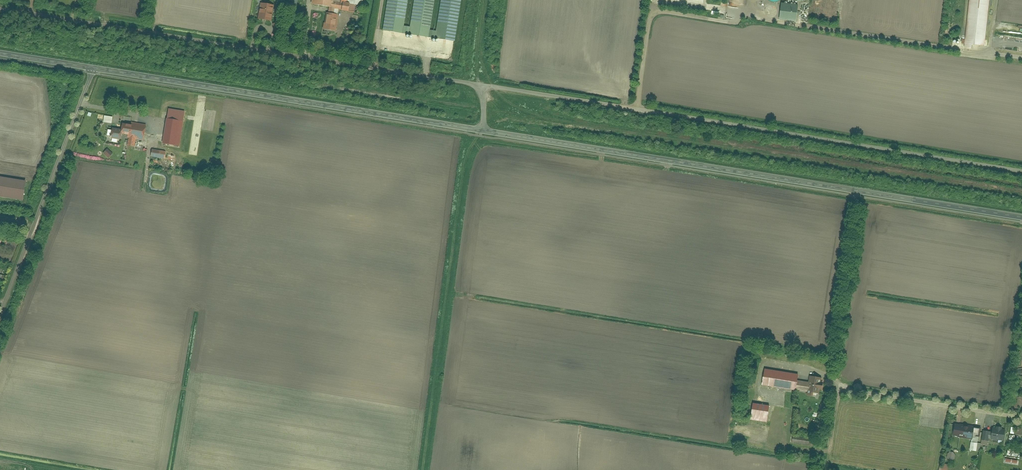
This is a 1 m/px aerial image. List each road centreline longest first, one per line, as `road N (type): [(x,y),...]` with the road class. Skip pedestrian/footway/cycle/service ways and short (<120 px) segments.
road 1 (tertiary): [(93,67),(1021,217)]
road 2 (residential): [(1021,171),(480,85)]
road 3 (unclassified): [(480,85),(0,8)]
road 4 (unclassified): [(93,67),(0,316)]
road 5 (residential): [(1021,416),(838,387)]

